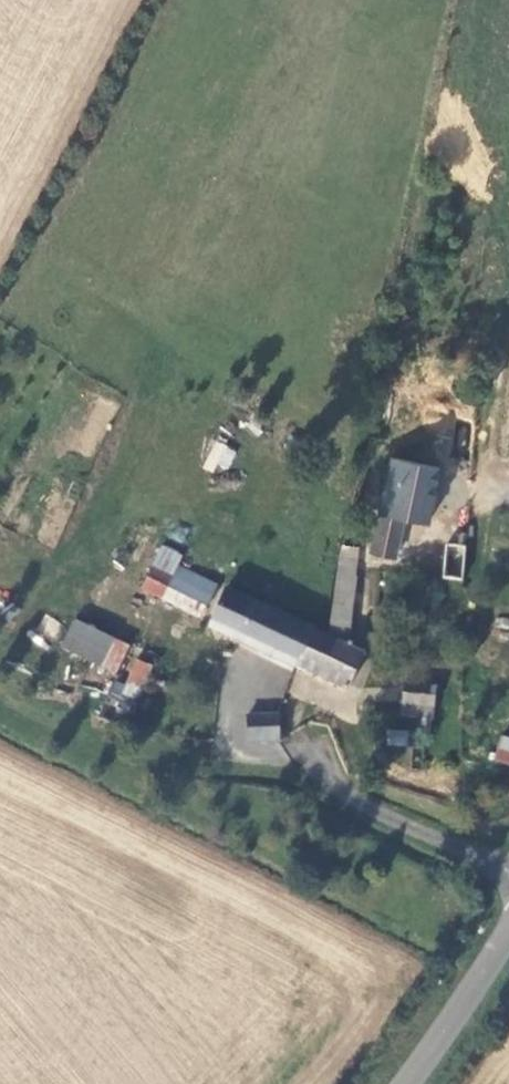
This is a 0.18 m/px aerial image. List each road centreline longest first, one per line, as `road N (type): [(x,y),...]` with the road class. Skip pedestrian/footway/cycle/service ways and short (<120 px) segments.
road 1 (unclassified): [(508,868),(333,788),(299,752),(292,719)]
road 2 (tertiary): [(404,1083),(508,933)]

